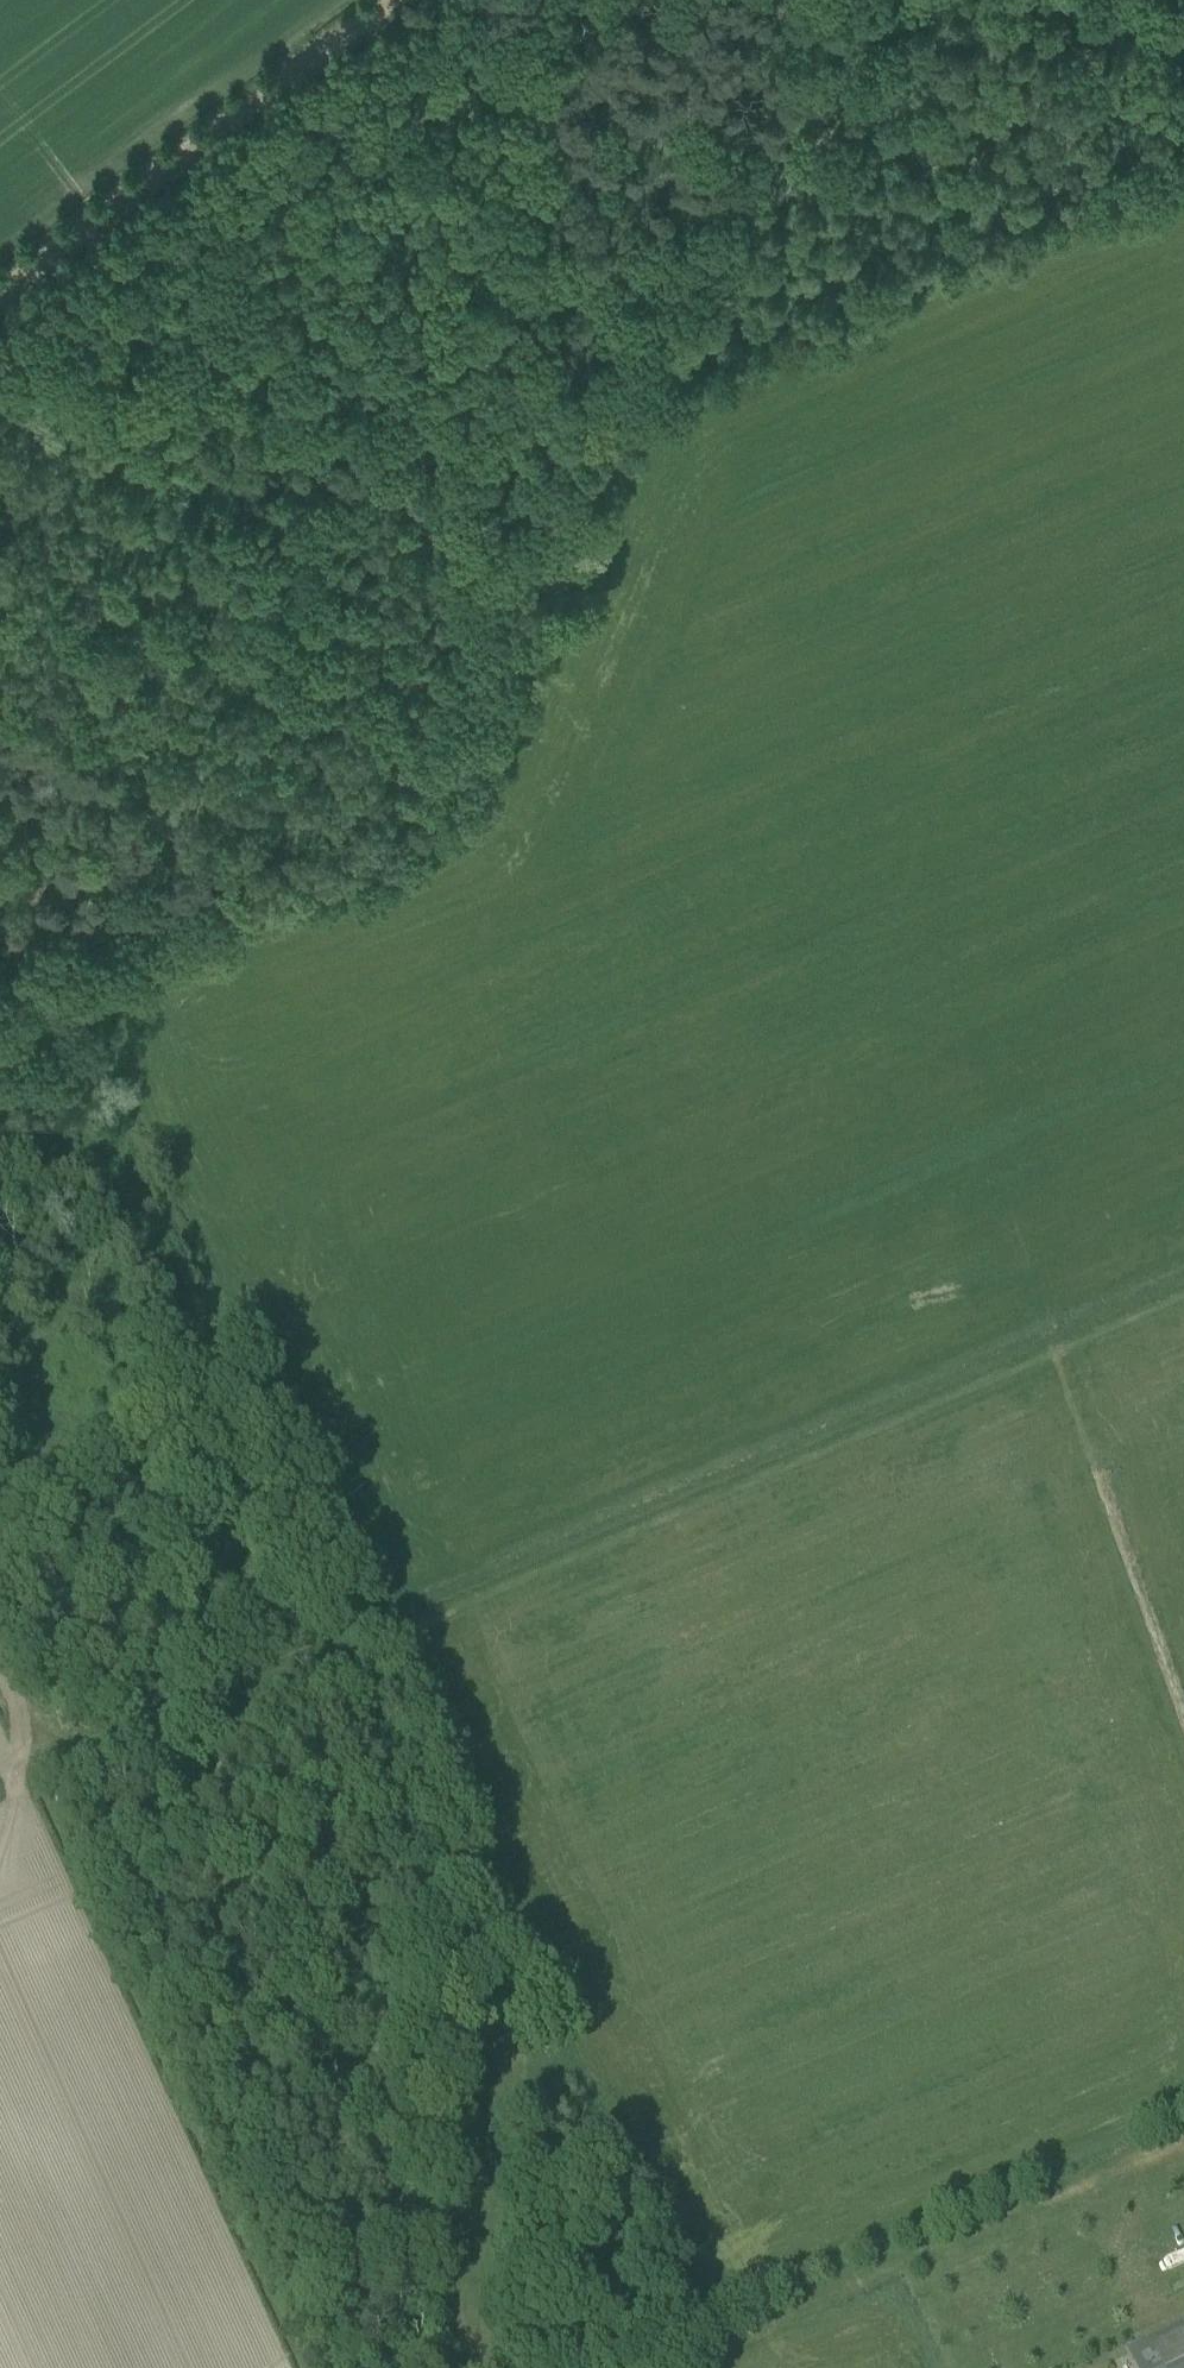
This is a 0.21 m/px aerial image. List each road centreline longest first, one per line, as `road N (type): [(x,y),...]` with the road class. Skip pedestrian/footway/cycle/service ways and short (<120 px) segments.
road 1 (track): [(0,293),(397,0)]
road 2 (track): [(0,1668),(21,1716),(17,1810)]

